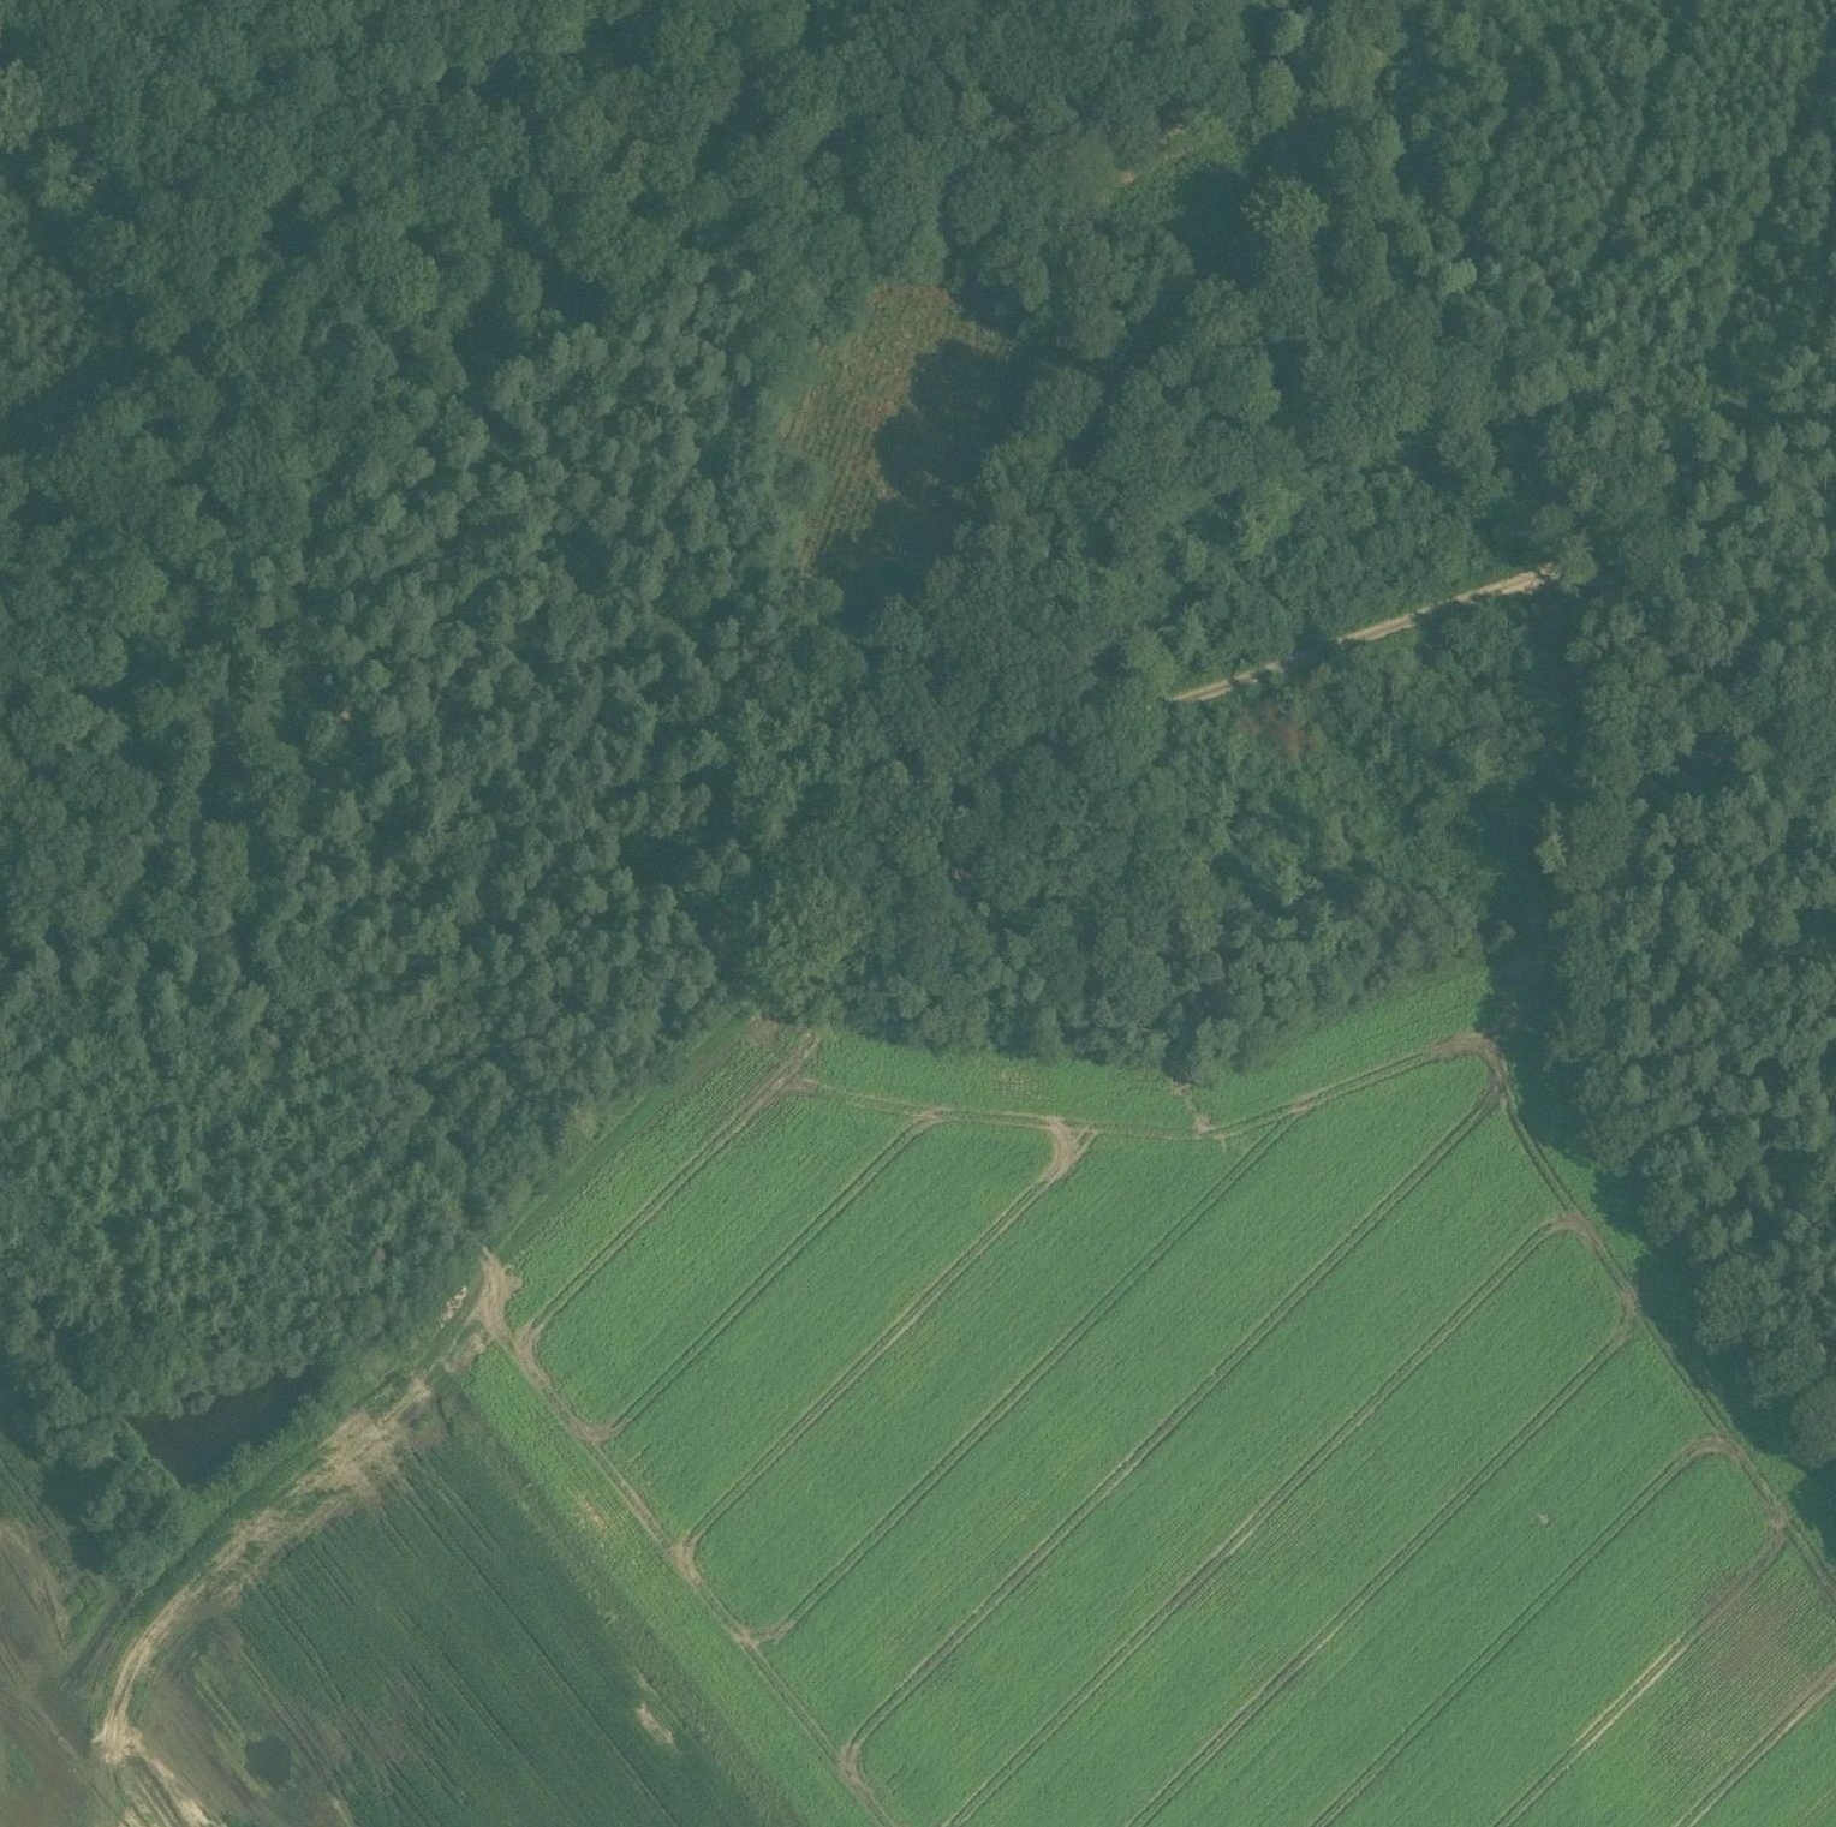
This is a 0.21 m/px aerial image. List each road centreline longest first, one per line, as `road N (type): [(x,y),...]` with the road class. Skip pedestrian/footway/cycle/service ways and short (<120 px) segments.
road 1 (track): [(1594,586),(0,1143)]
road 2 (track): [(1215,0),(1594,586)]
road 3 (track): [(1594,586),(1660,665),(1835,811)]

